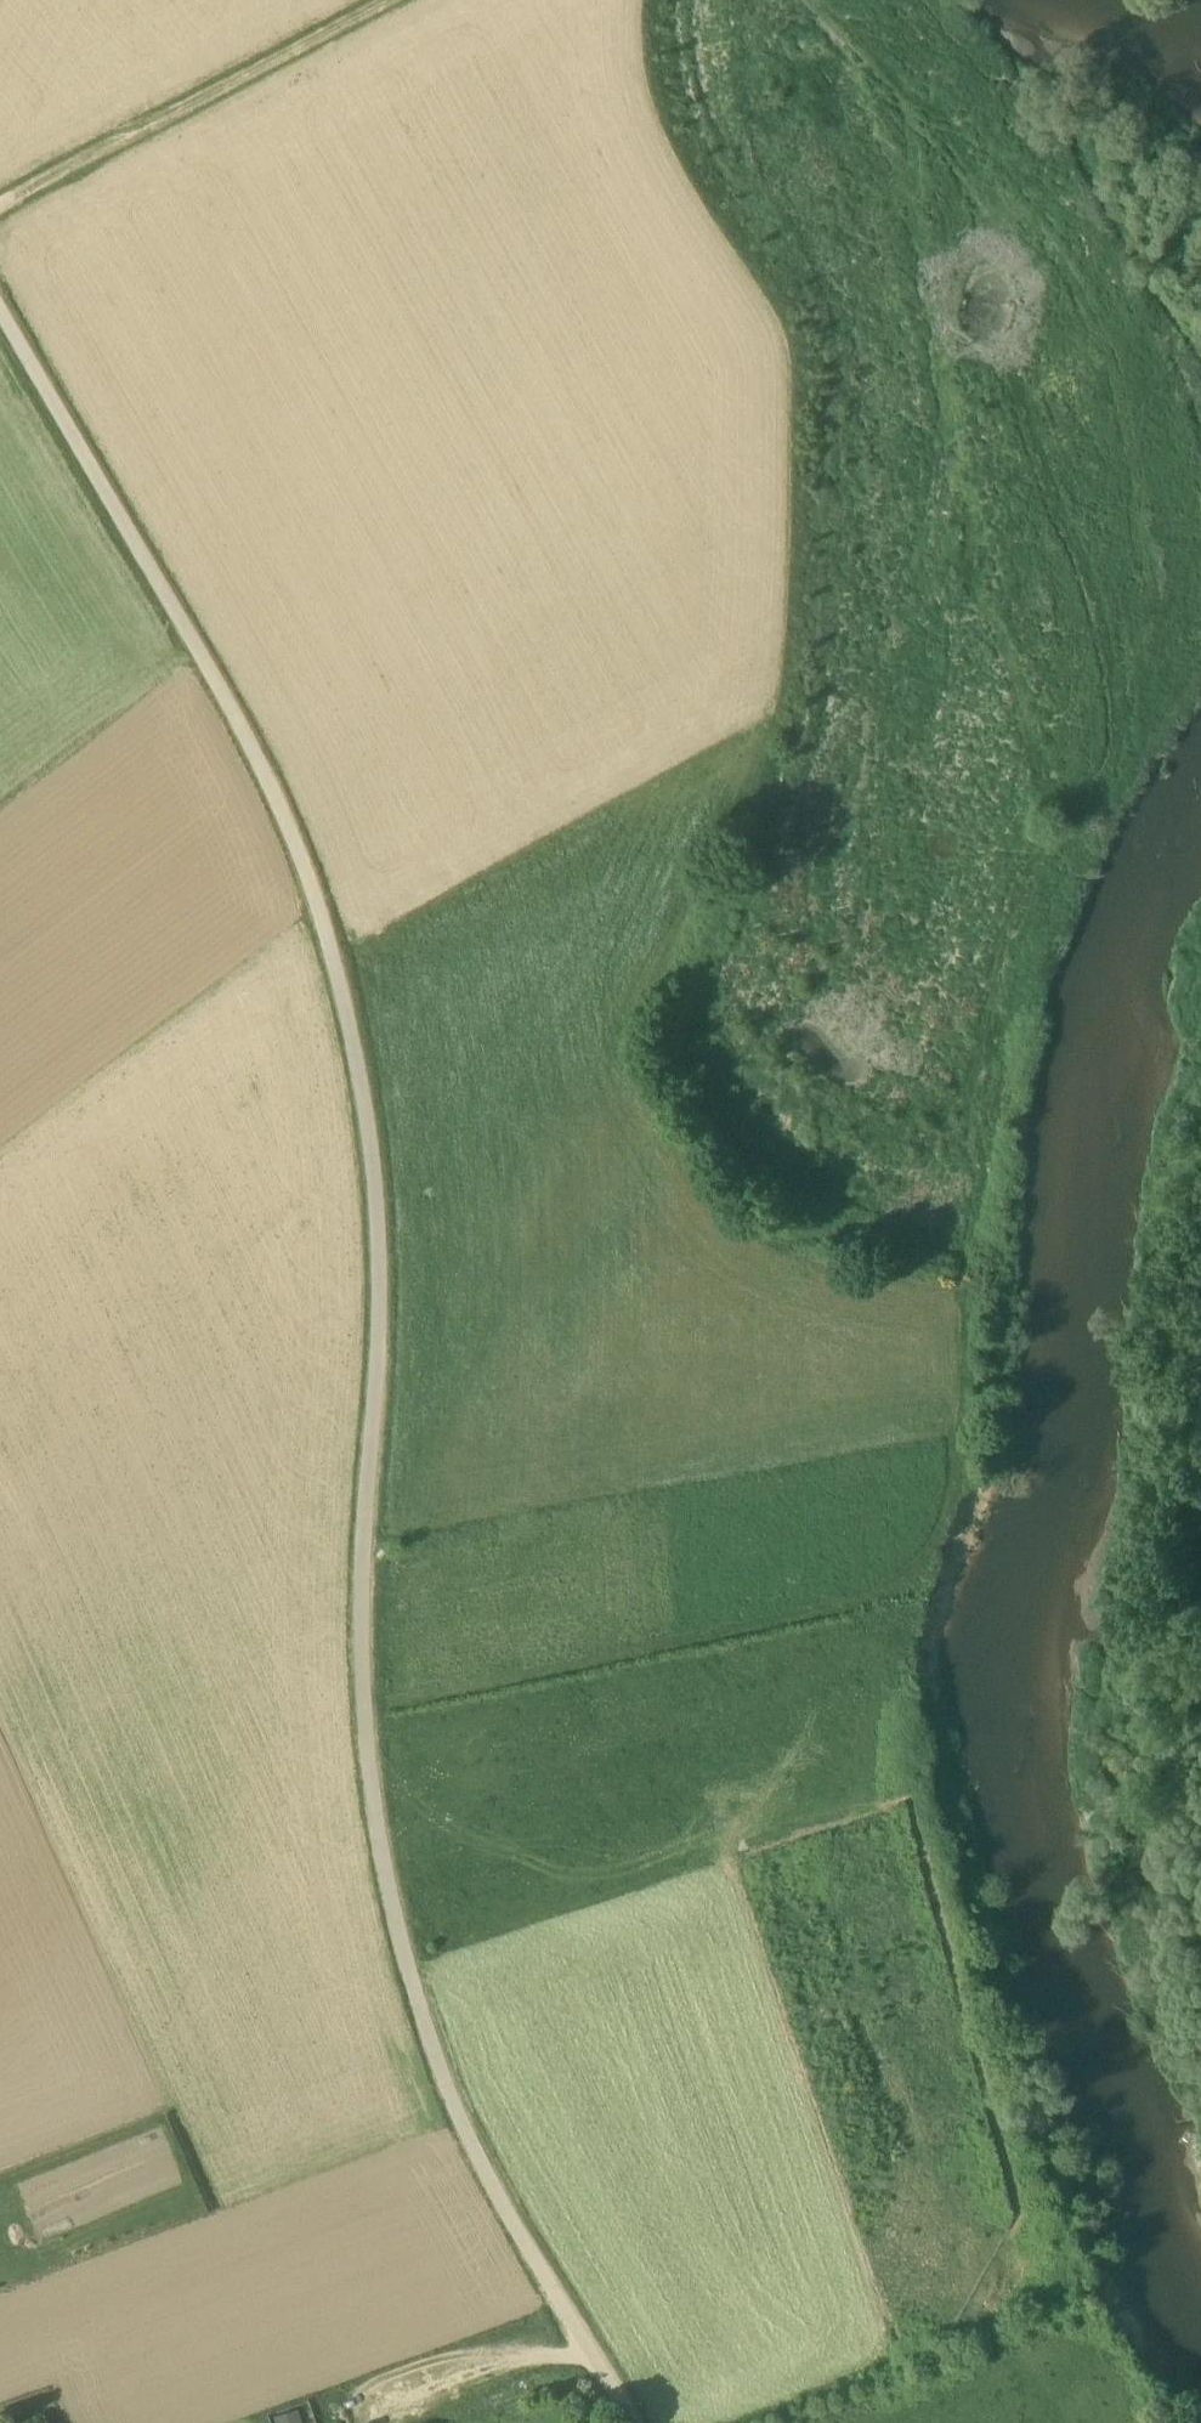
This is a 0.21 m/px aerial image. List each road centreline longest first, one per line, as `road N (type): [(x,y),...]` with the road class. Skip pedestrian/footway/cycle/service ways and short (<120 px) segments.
road 1 (unclassified): [(632,2422),(482,2173),(424,2029),(378,1846),(356,1614),(379,1278),(363,1098),(332,941),(262,763),(0,318)]
road 2 (track): [(395,0),(0,206)]

